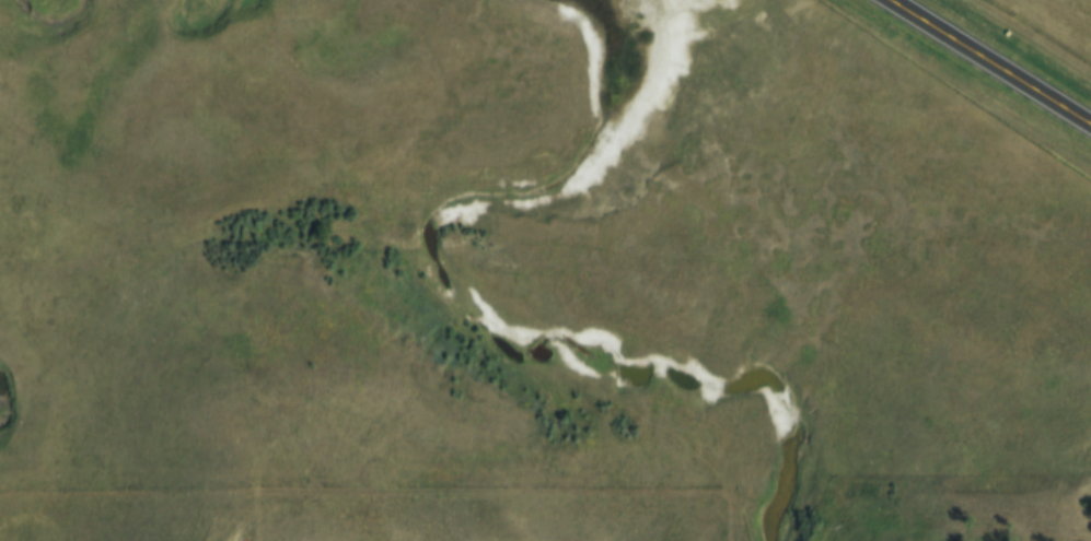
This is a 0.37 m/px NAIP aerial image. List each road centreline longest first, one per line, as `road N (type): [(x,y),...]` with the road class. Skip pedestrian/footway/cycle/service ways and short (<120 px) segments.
road 1 (tertiary): [(884,0),(1090,127)]

